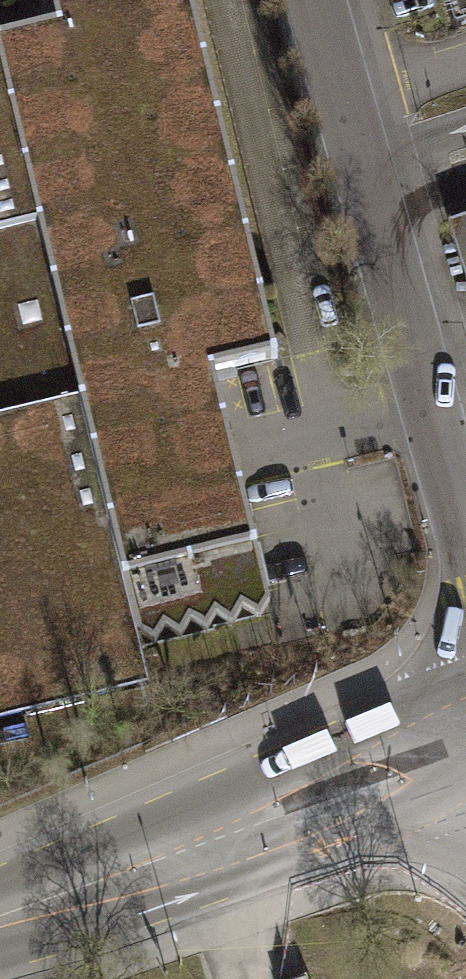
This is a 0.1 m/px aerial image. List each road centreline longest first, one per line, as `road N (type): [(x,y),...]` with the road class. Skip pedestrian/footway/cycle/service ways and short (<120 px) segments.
road 1 (unclassified): [(324,0),(465,522)]
road 2 (secondary): [(465,709),(366,745),(199,845)]
road 3 (secondary): [(199,845),(392,815),(465,791)]
road 4 (secondary): [(199,845),(0,916)]

